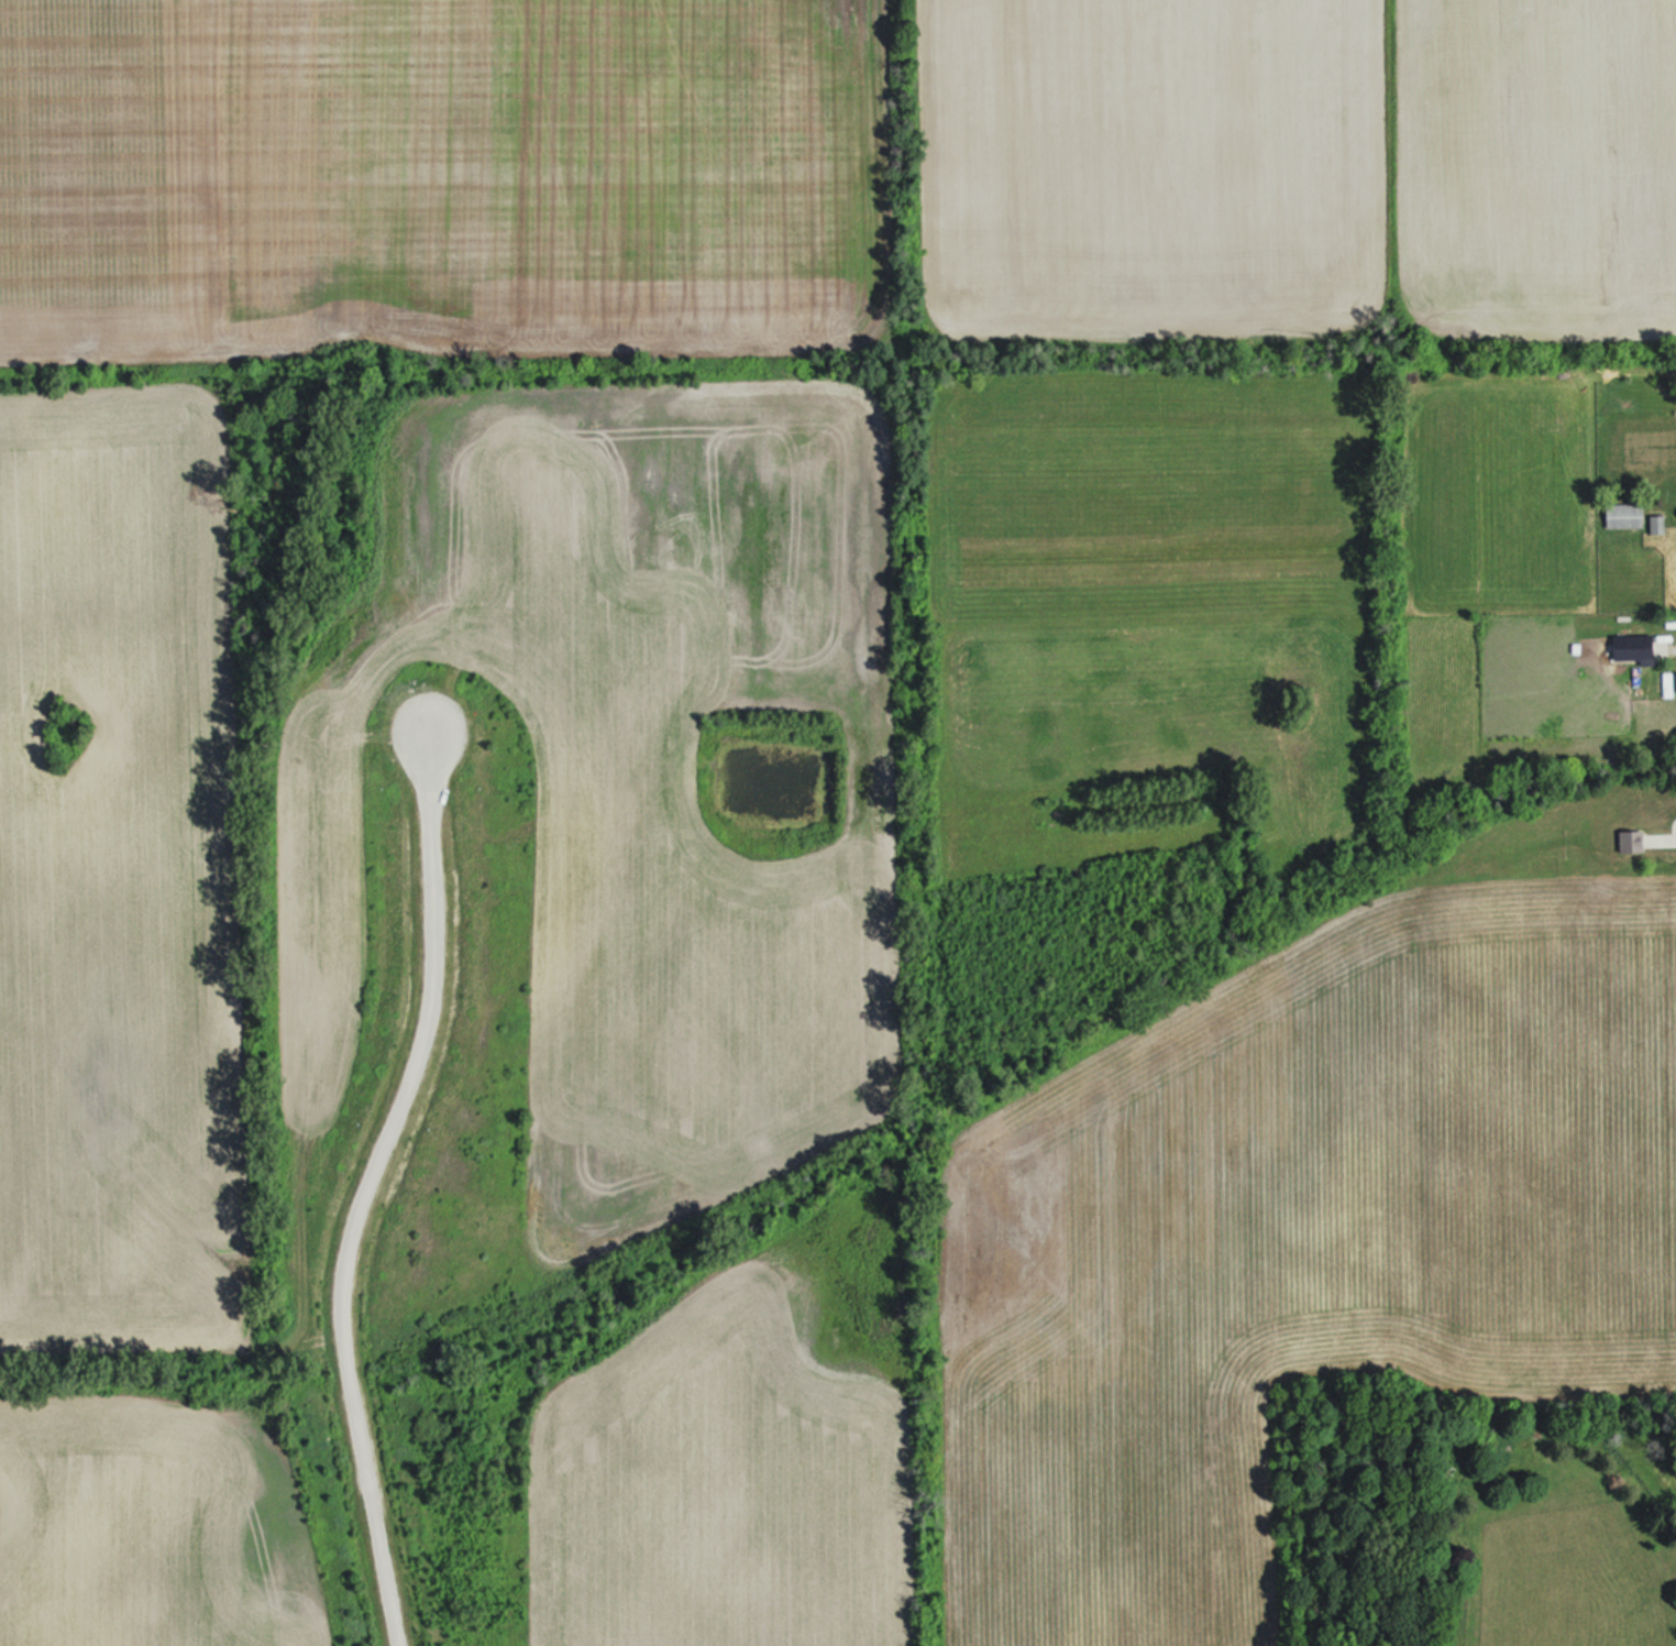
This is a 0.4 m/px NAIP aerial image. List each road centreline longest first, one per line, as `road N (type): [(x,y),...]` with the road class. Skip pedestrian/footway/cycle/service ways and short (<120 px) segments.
road 1 (residential): [(401,1645),(345,1343),(345,1290),(373,1174),(429,1053),(435,980),(430,729)]

